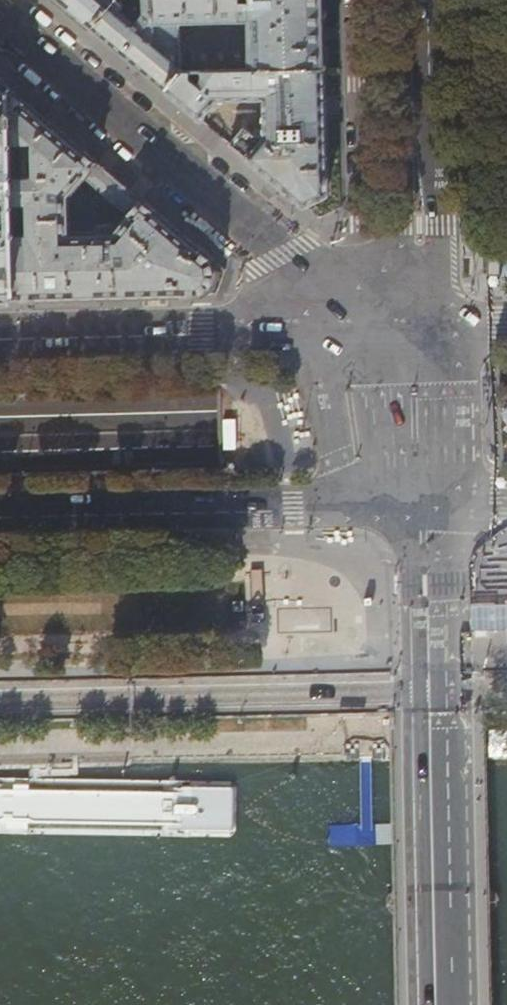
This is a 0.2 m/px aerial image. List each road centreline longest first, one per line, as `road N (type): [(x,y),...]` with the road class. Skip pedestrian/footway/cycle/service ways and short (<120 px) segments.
road 1 (primary): [(0,434),(506,423)]
road 2 (tertiary): [(446,1004),(432,501)]
road 3 (residential): [(319,336),(318,294),(287,250),(0,12)]
road 4 (tertiary): [(0,514),(432,501)]
road 5 (tertiary): [(426,334),(417,0)]
road 6 (residential): [(319,336),(0,343)]
road 7 (tertiary): [(432,501),(426,334)]

